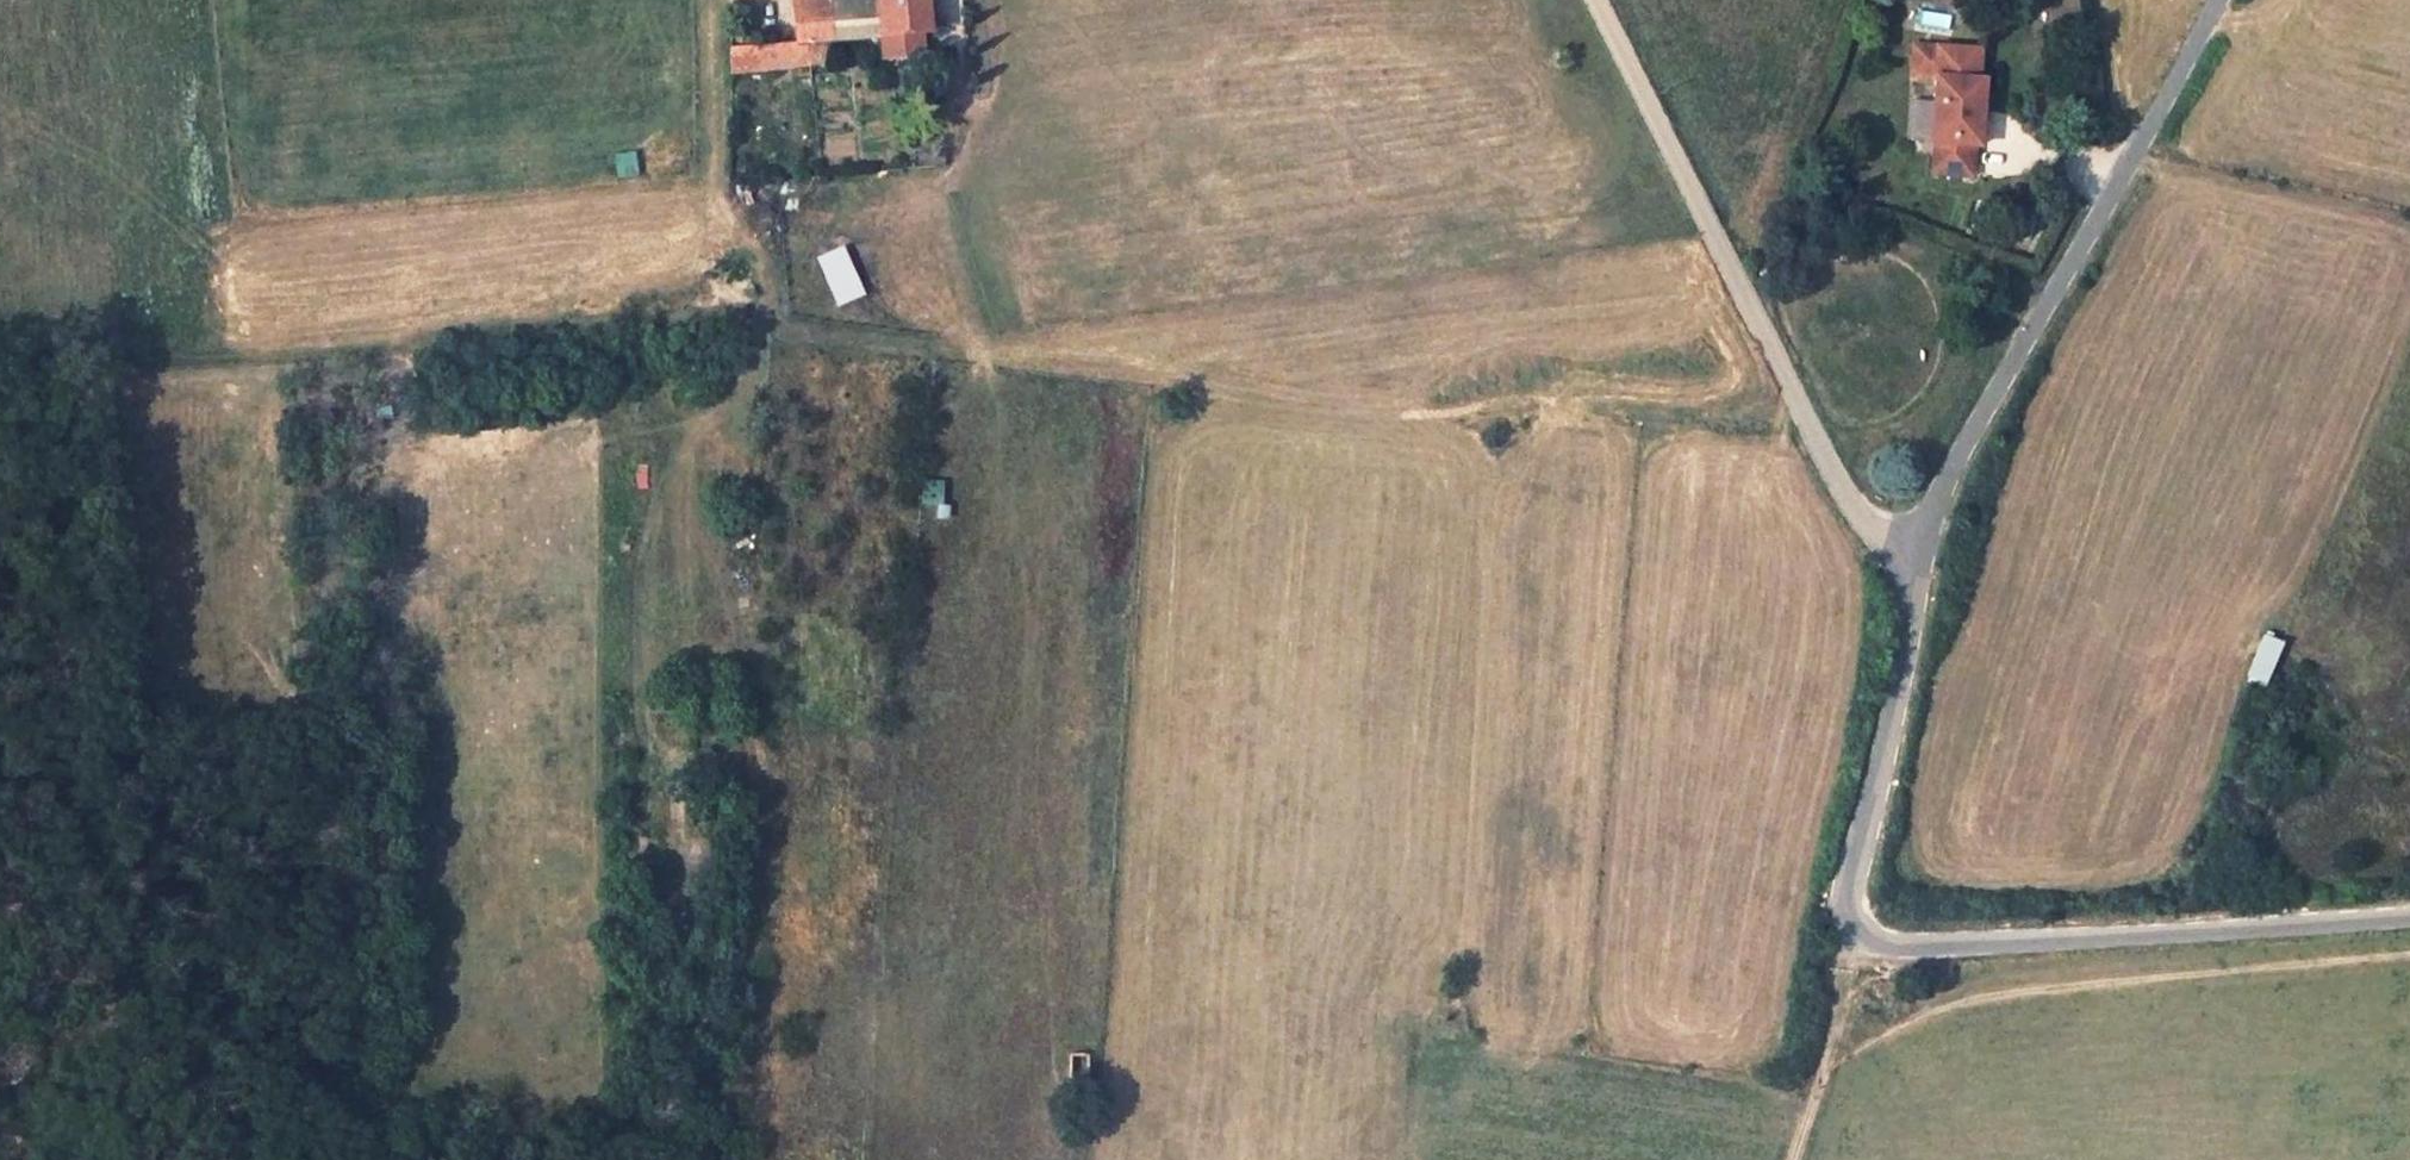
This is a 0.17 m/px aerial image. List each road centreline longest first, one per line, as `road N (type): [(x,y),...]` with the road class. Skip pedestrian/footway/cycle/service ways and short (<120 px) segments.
road 1 (unclassified): [(1914,540),(1845,891),(1860,943),(1899,955),(2409,919)]
road 2 (unclassified): [(1595,0),(1848,501),(1876,529),(1914,540)]
road 3 (unclassified): [(2239,0),(1914,540)]

